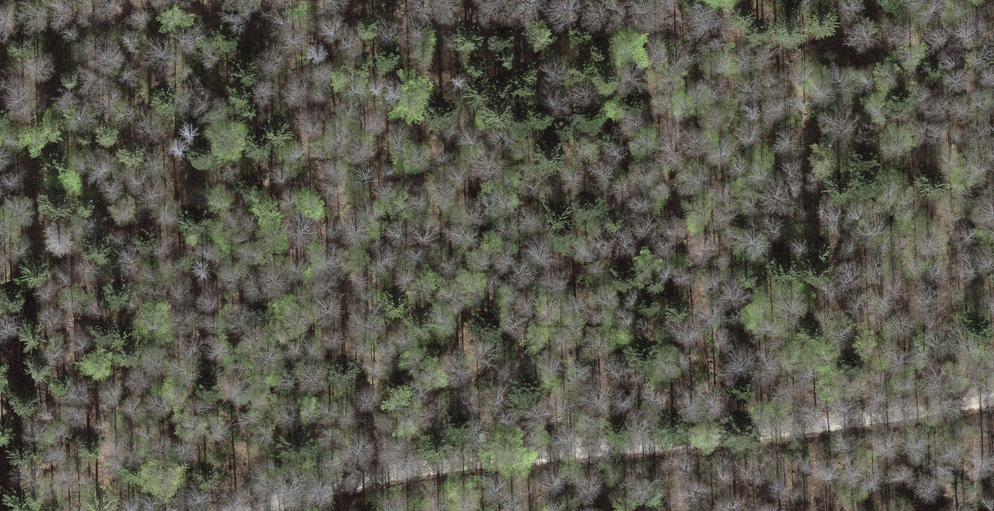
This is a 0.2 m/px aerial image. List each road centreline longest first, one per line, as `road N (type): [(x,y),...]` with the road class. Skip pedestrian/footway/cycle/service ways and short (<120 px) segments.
road 1 (track): [(993,397),(859,421),(429,464),(259,510)]
road 2 (track): [(224,0),(962,41)]
road 3 (track): [(0,17),(202,0)]

